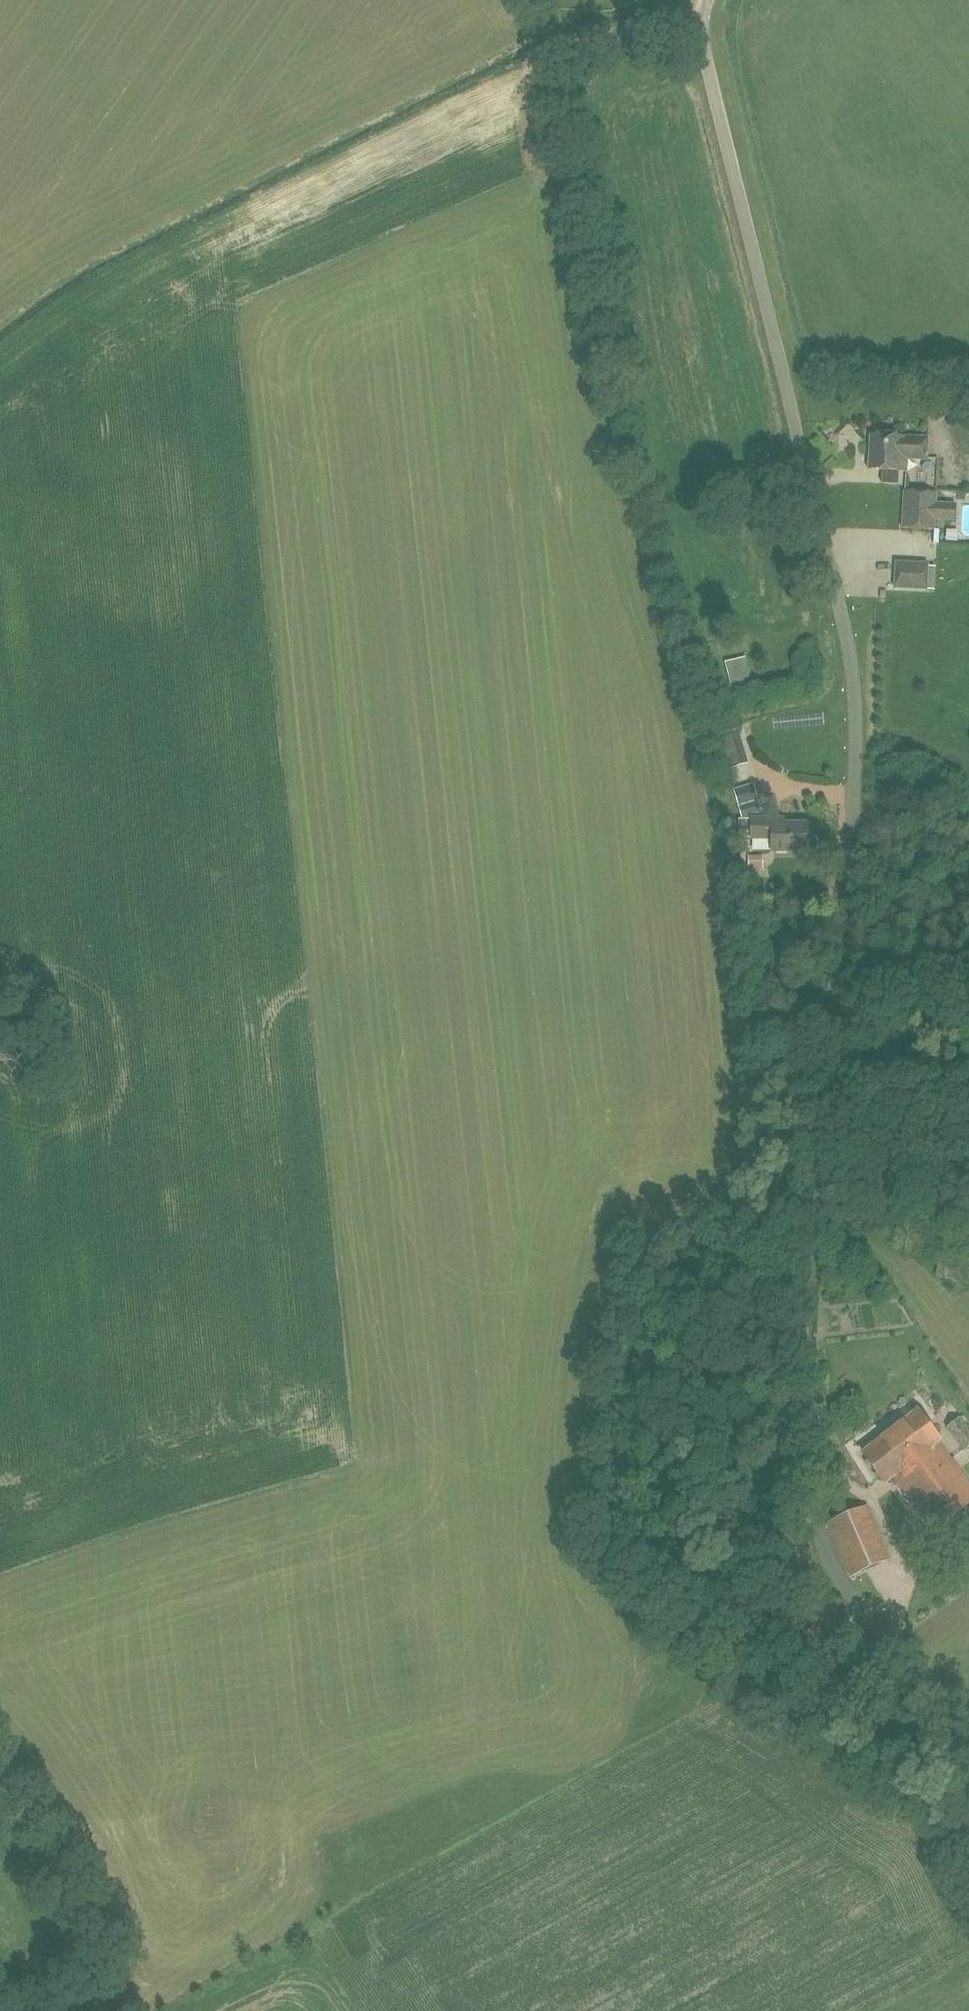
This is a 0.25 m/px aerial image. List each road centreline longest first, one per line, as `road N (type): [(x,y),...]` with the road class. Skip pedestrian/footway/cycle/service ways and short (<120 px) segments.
road 1 (unclassified): [(968,1787),(943,1701),(833,1564),(810,1467),(800,1343),(856,772),(854,688),(702,39),(706,0)]

